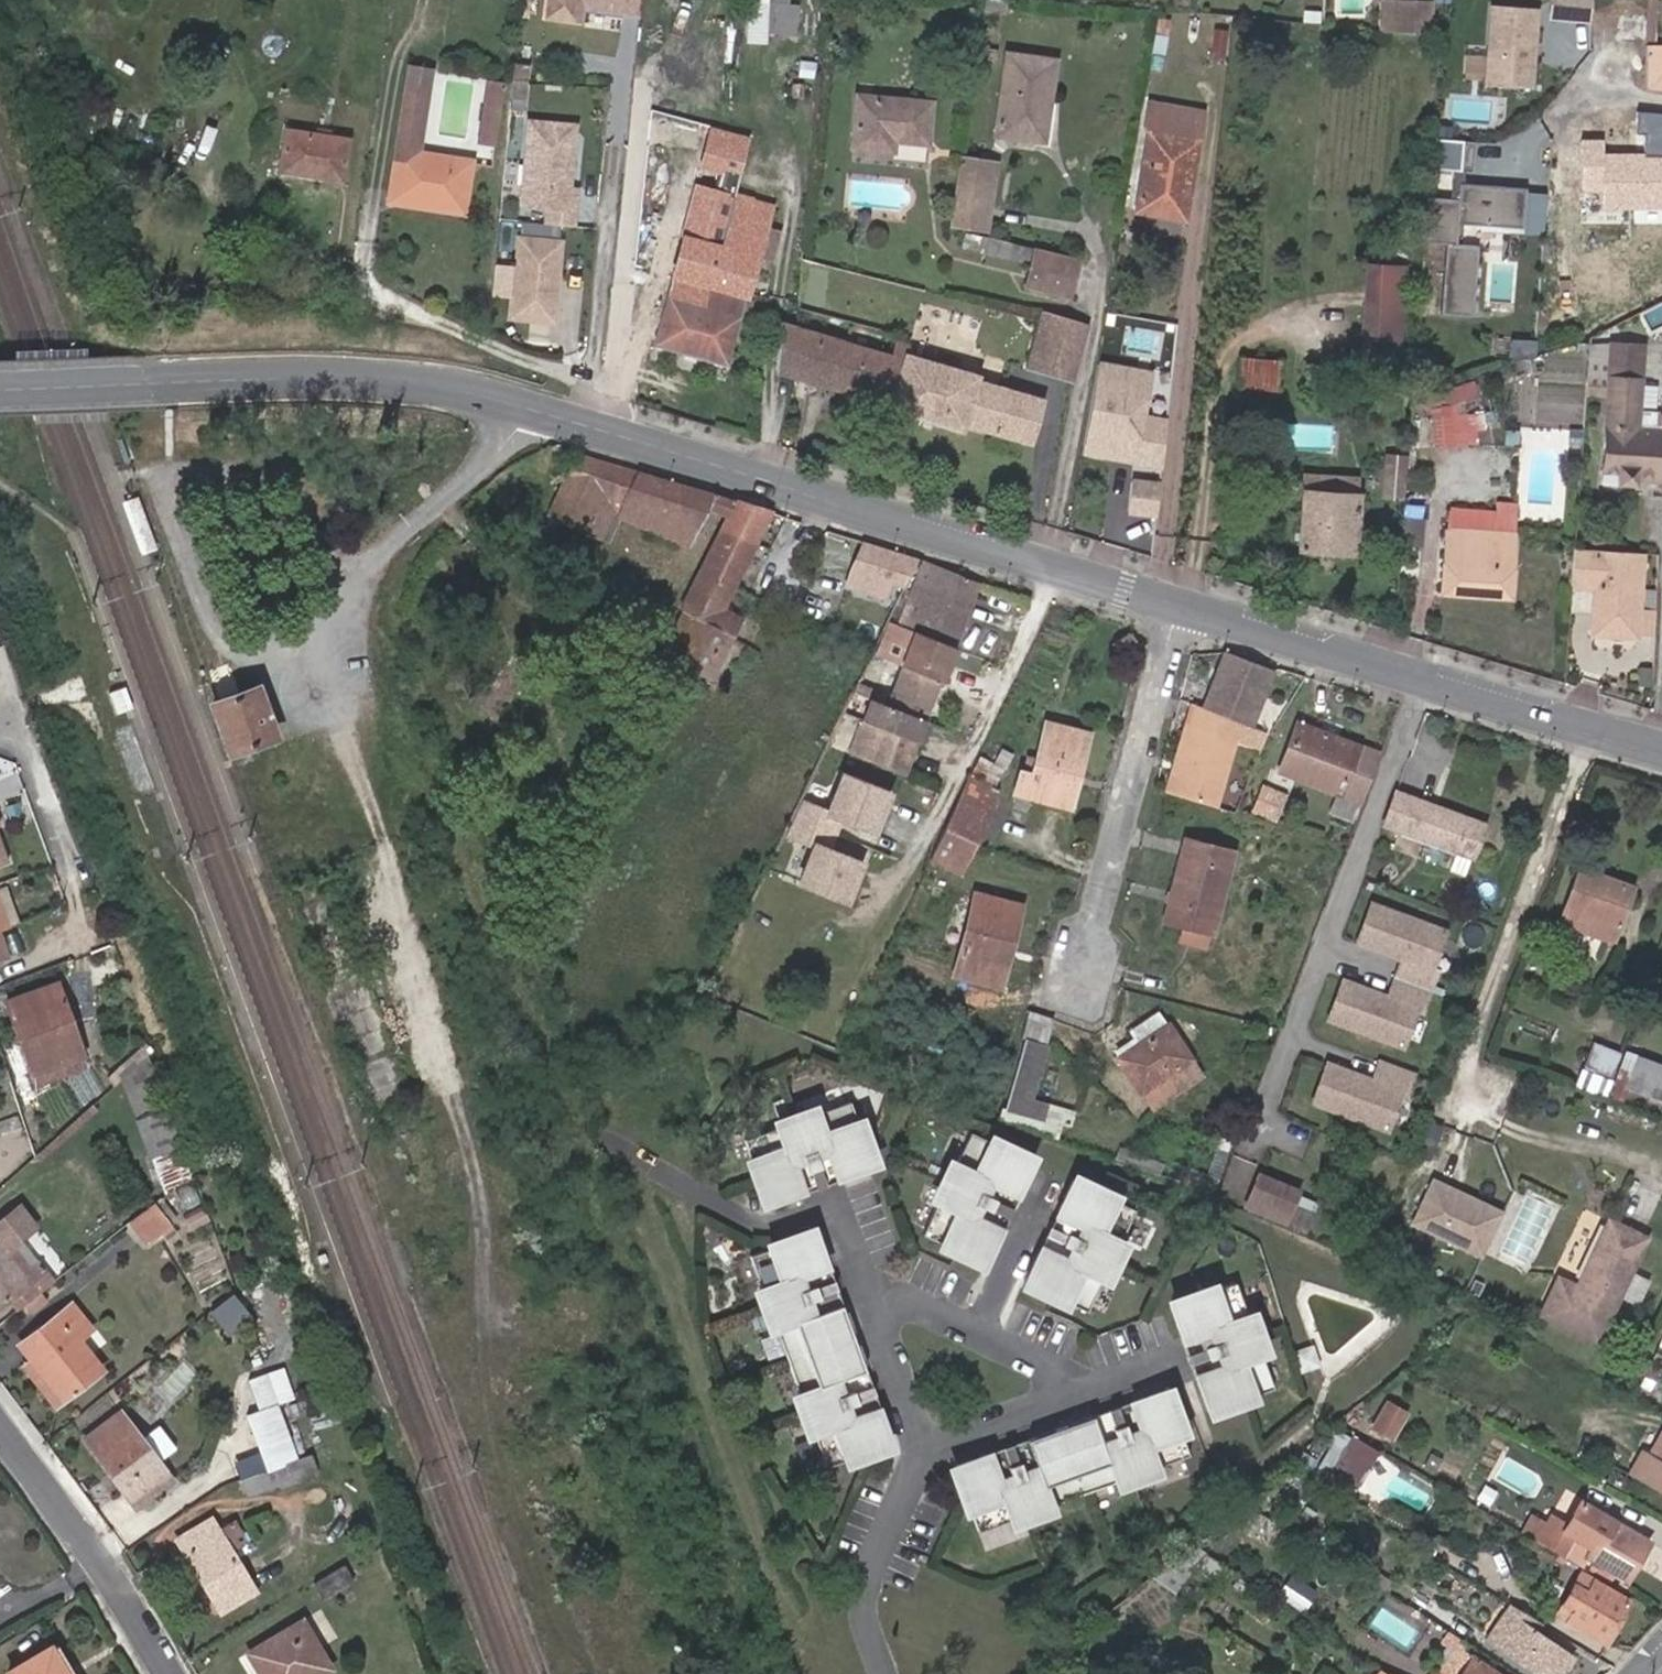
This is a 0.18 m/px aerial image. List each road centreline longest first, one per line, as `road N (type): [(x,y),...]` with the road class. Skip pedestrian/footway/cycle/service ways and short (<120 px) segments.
road 1 (tertiary): [(0,387),(319,375),(461,386),(1194,606)]
road 2 (tertiary): [(1194,606),(1661,743)]
road 3 (residential): [(1086,974),(1194,606)]
road 4 (residential): [(925,1443),(1065,1400),(1064,1382),(1052,1366),(904,1301),(885,1301),(876,1314)]
road 5 (residential): [(0,1421),(105,1558),(173,1673)]
road 6 (residential): [(883,1673),(860,1587),(925,1443)]
road 7 (residential): [(18,730),(87,926)]
road 8 (residential): [(876,1314),(925,1443)]

